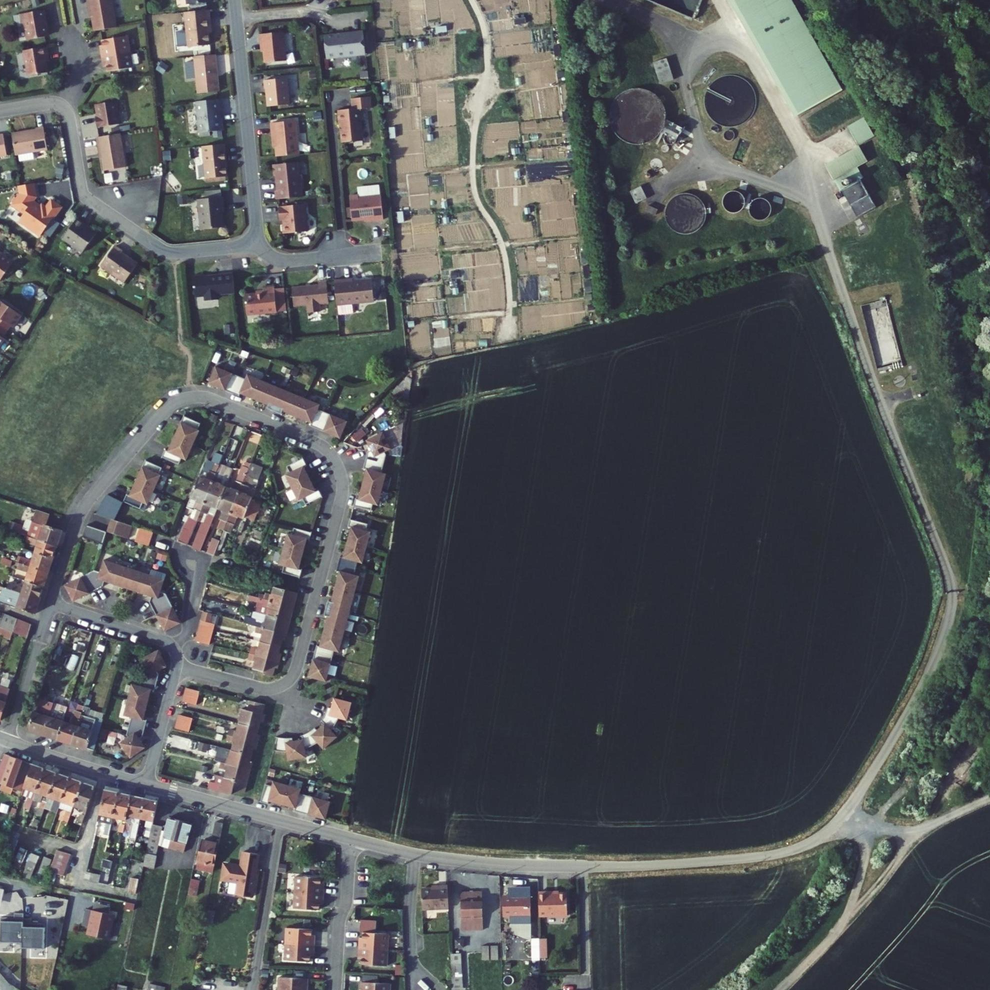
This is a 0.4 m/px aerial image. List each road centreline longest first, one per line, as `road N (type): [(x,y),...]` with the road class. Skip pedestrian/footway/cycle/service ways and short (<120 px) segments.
road 1 (residential): [(51,602),(91,498),(171,404),(210,398),(322,446),(343,478),(296,665),(283,687)]
road 2 (residential): [(415,854),(518,865),(666,865),(780,853),(831,830)]
road 3 (residential): [(62,104),(92,200),(170,251),(259,244)]
road 4 (residential): [(236,0),(259,244)]
road 5 (residential): [(147,784),(350,837)]
road 6 (track): [(868,833),(862,881),(834,933),(774,989)]
road 7 (track): [(831,830),(907,839),(989,802)]
road 8 (residential): [(350,837),(336,989)]
road 9 (residential): [(178,664),(201,559),(161,541)]
road 10 (residential): [(178,664),(168,641),(51,602)]
road 11 (residential): [(8,739),(147,784)]
road 12 (residential): [(51,602),(8,739)]
road 13 (residential): [(415,854),(411,989)]
road 14 (residential): [(259,244),(288,259),(383,251)]
road 15 (residential): [(147,784),(178,664)]

